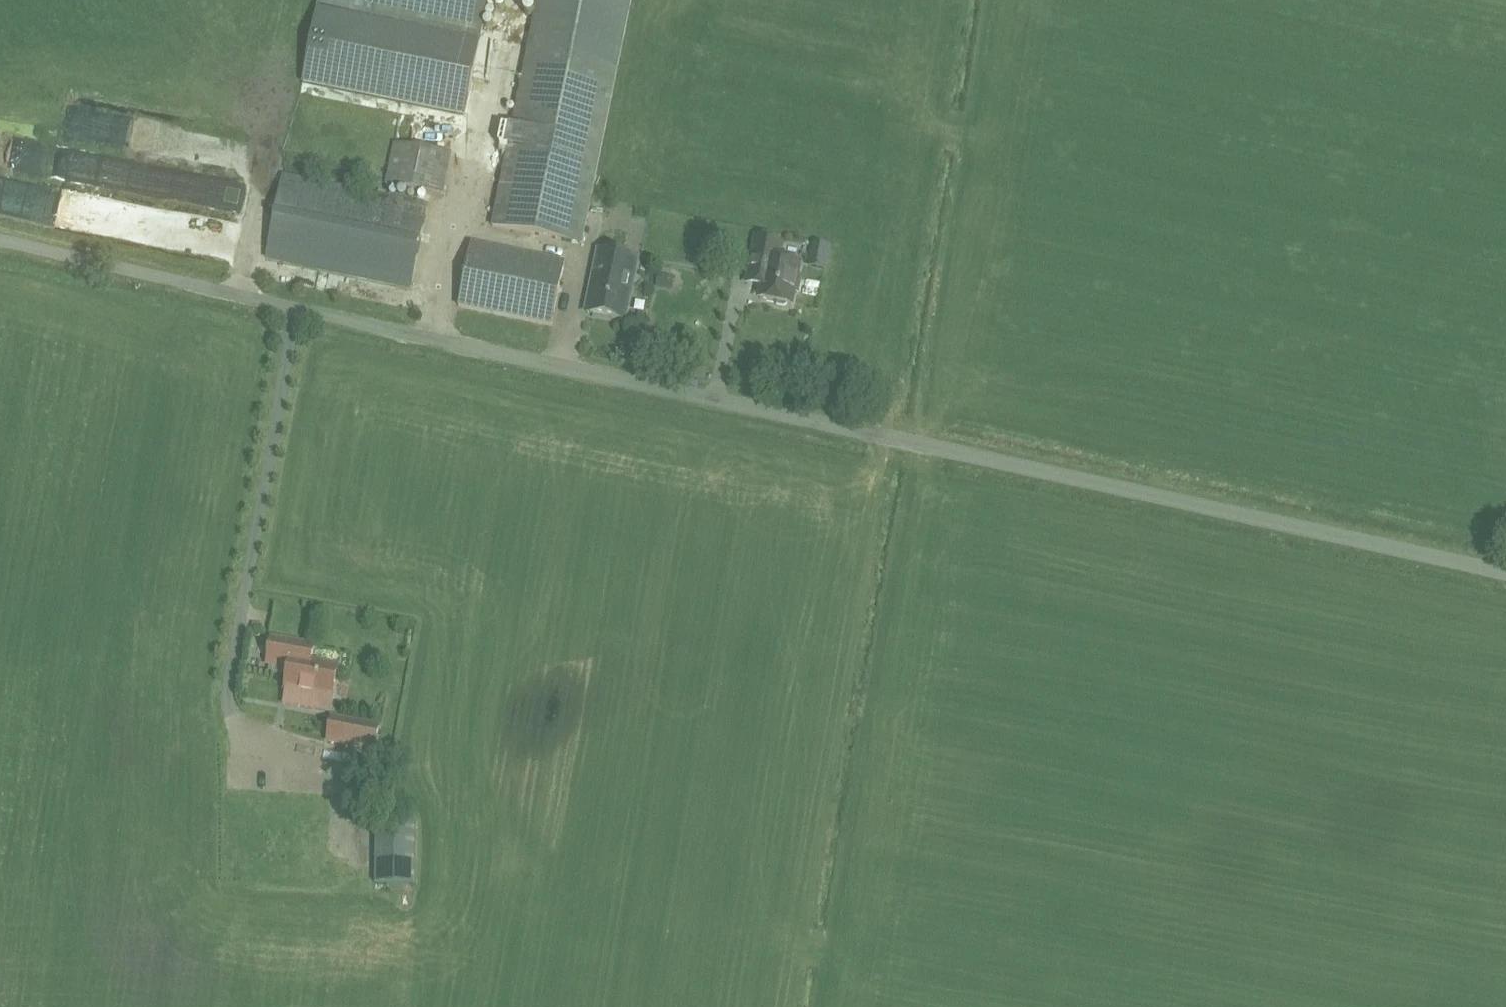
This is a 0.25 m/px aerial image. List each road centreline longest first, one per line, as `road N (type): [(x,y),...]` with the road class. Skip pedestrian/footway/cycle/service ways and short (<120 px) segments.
road 1 (unclassified): [(1505,572),(0,245)]

